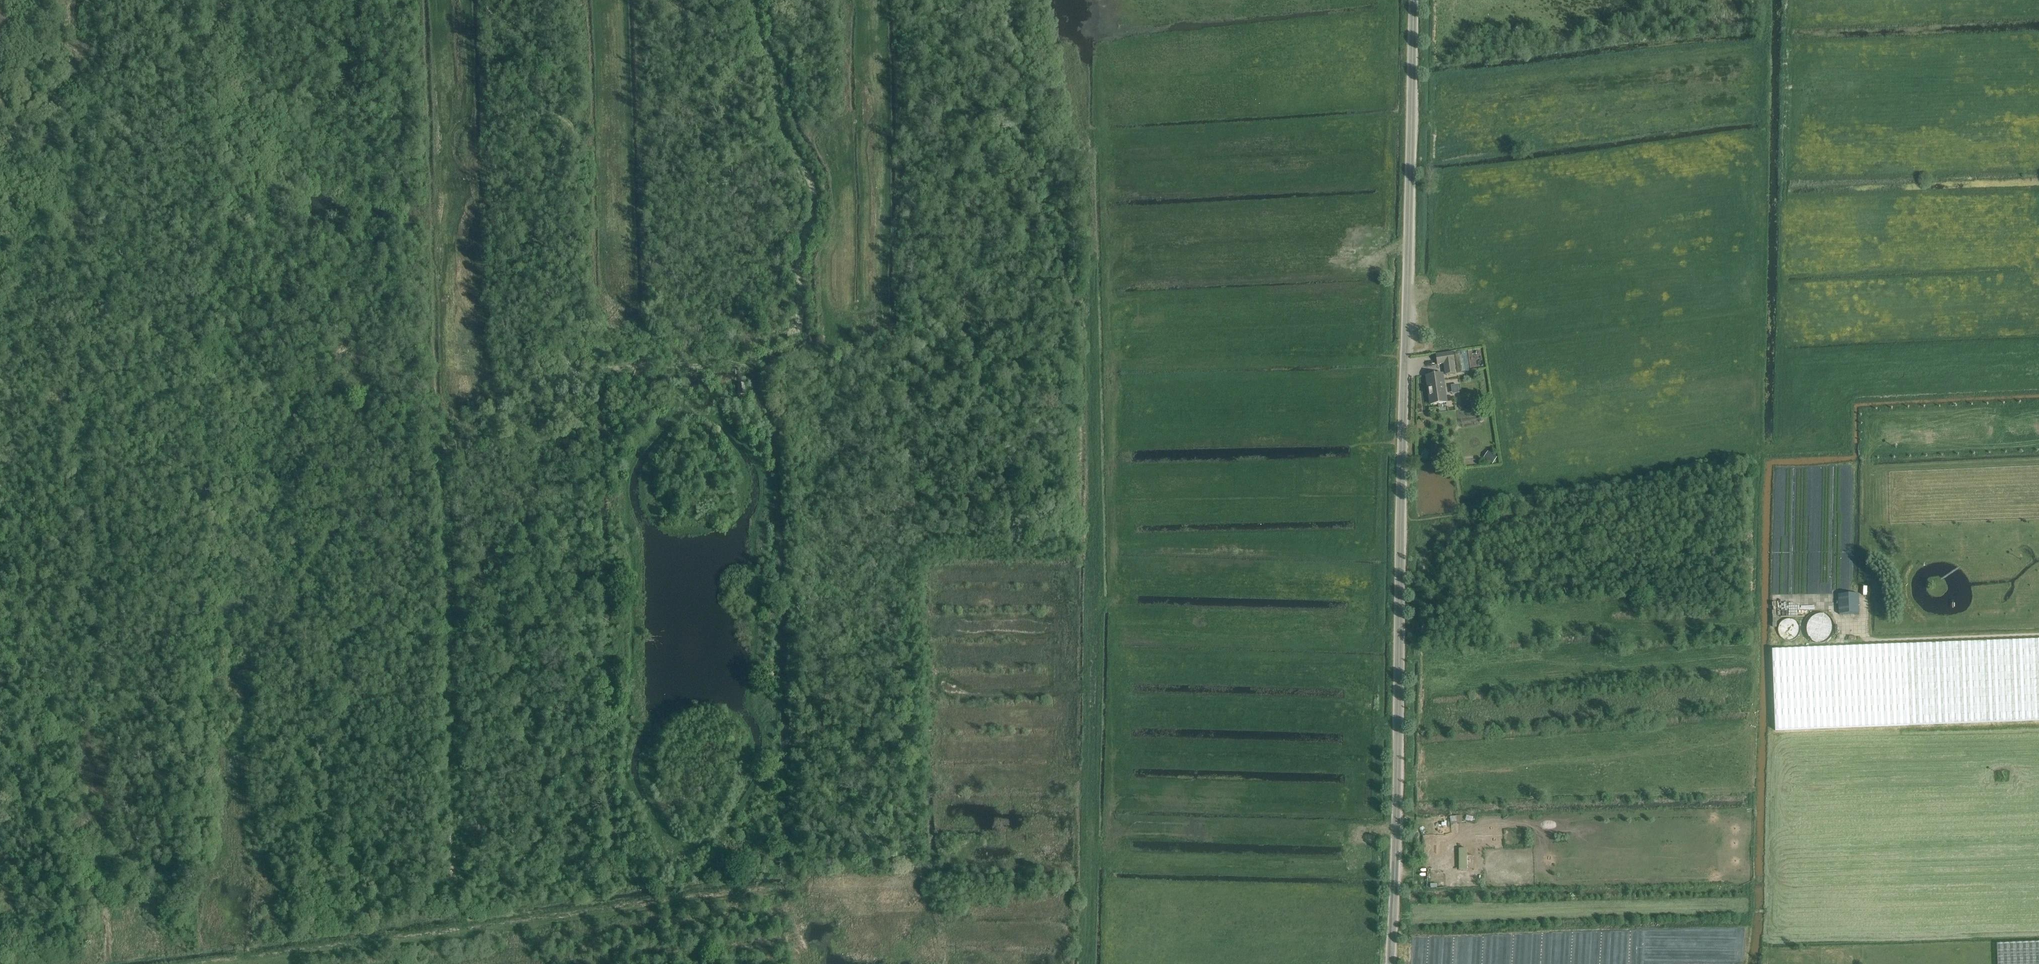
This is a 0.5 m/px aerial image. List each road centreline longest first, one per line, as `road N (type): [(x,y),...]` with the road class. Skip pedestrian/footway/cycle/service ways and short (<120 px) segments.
road 1 (unclassified): [(1390,963),(1414,0)]

